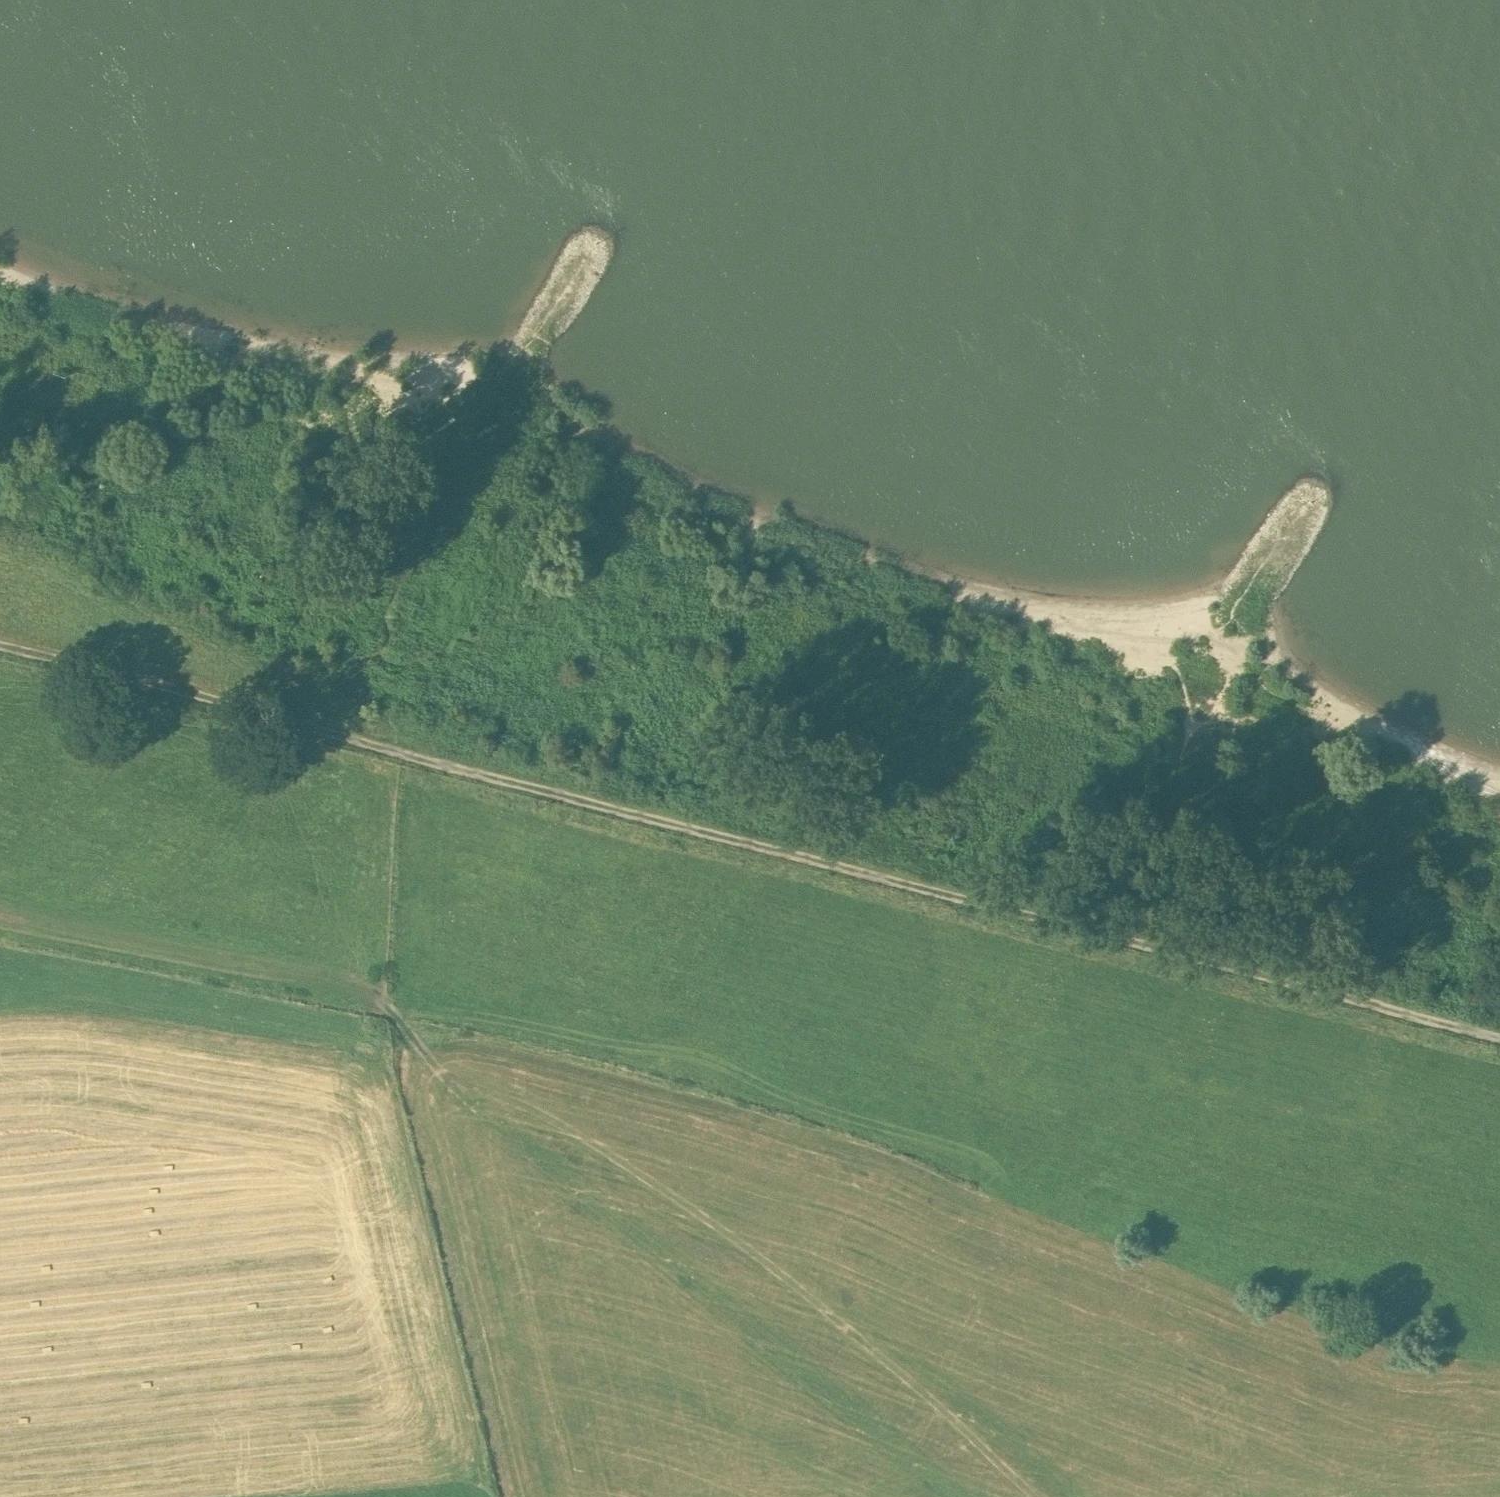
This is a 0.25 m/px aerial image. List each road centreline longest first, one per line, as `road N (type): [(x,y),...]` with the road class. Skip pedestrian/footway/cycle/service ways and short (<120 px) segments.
road 1 (track): [(1499,1034),(0,645)]

